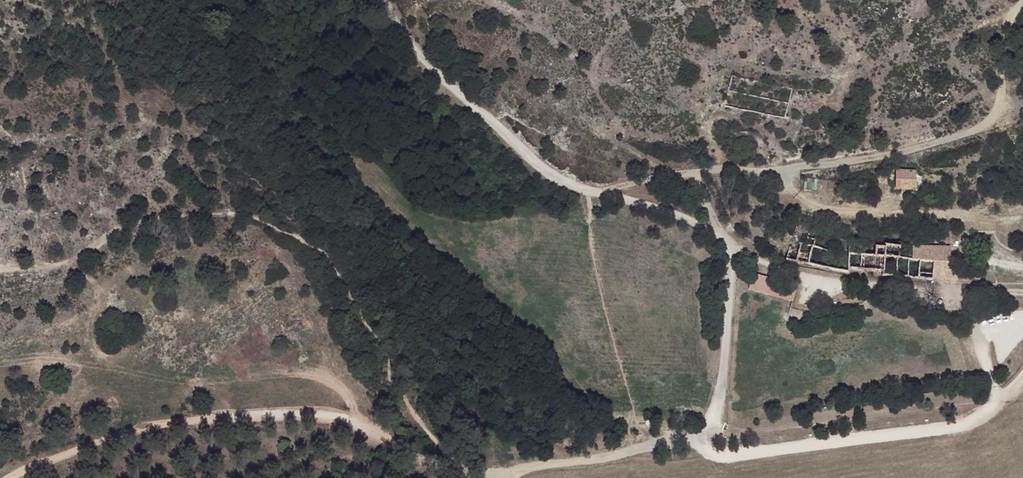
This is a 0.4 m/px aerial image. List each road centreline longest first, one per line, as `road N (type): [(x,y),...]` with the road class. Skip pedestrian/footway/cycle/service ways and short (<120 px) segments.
road 1 (track): [(1022,1),(1006,30),(999,107),(985,124),(951,140),(836,164),(597,192)]
road 2 (track): [(507,477),(414,454),(328,417),(139,426),(13,477)]
road 3 (track): [(732,247),(697,221),(544,171),(432,68),(383,0)]
road 4 (track): [(700,439),(711,457),(754,454),(952,427),(975,419),(992,400)]
road 5 (track): [(1022,294),(995,233),(970,214),(816,206),(797,195),(787,169)]
road 6 (track): [(732,247),(857,290),(975,297)]
road 7 (track): [(700,439),(719,408),(732,247)]
road 8 (track): [(512,477),(700,439)]

